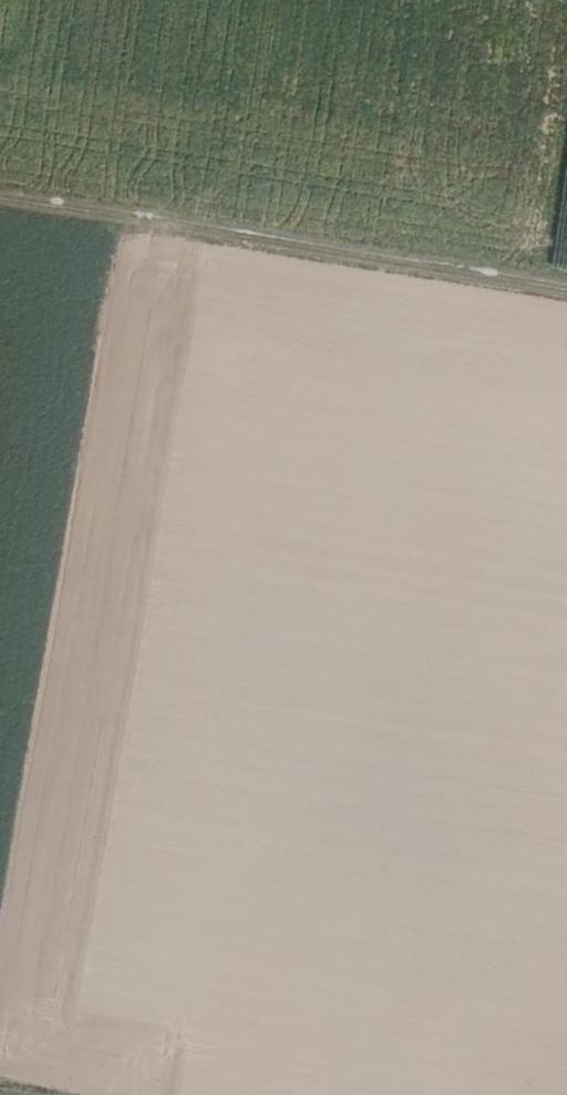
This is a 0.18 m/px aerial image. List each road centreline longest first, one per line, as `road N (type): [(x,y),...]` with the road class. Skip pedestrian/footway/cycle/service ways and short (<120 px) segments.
road 1 (track): [(566,284),(0,197)]

